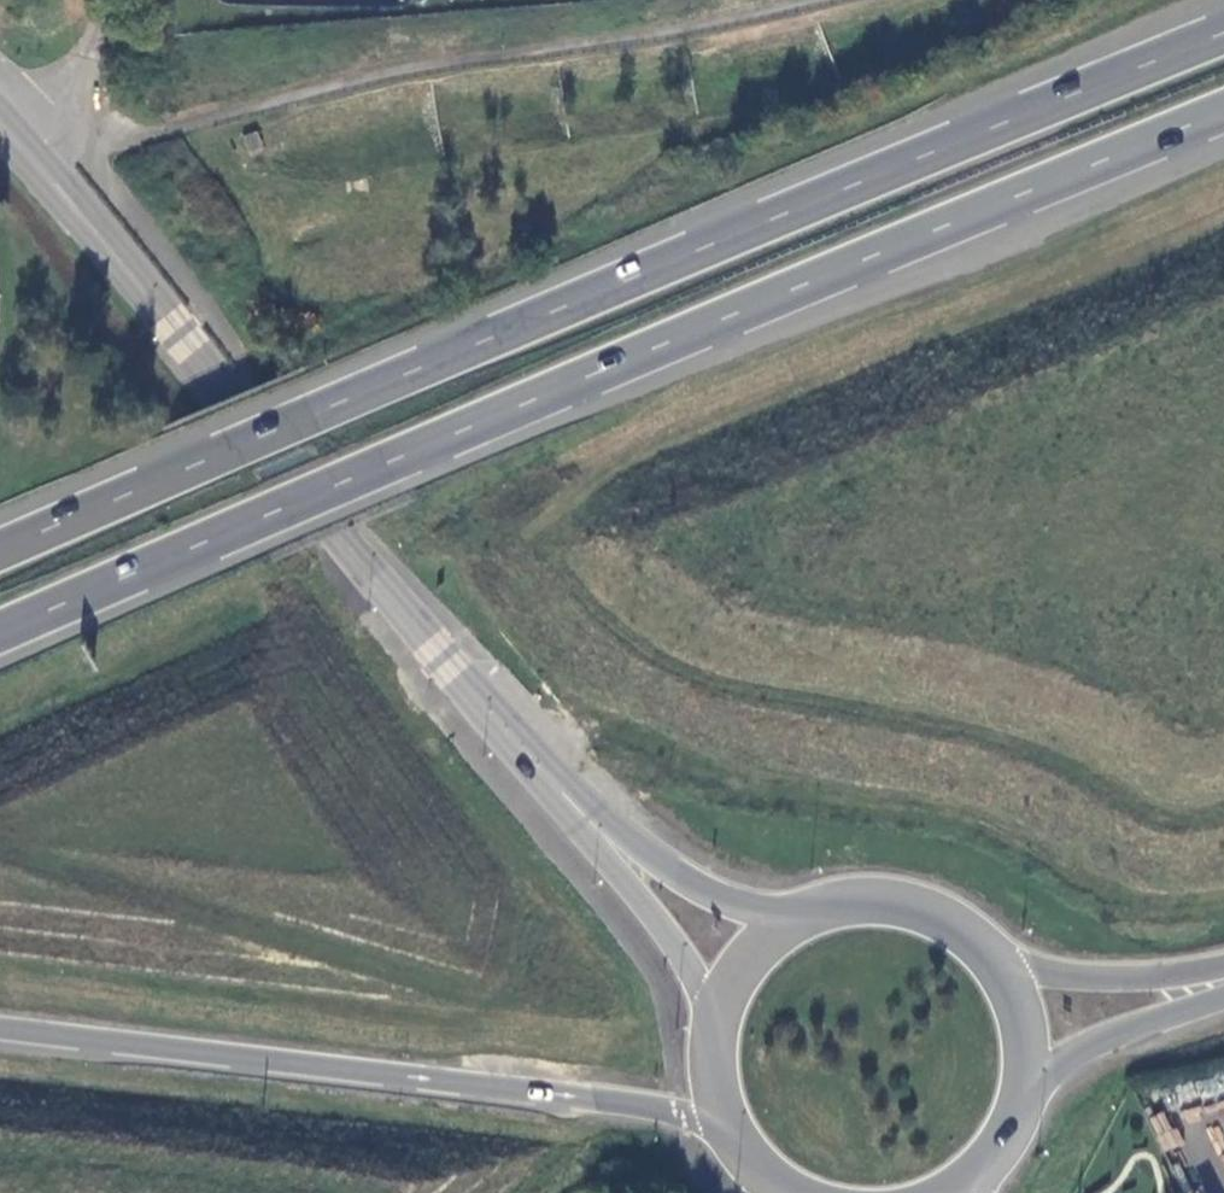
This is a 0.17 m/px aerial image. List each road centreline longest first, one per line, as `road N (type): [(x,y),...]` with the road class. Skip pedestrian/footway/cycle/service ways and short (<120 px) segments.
road 1 (trunk): [(0,630),(1223,110)]
road 2 (trunk): [(1223,32),(0,549)]
road 3 (trunk): [(0,1028),(720,1119)]
road 4 (secondary): [(187,340),(576,805)]
road 5 (secondary): [(187,340),(122,245),(0,100)]
road 6 (secondary): [(0,140),(187,340)]
road 7 (secondary): [(576,805),(715,1008)]
road 8 (secondary): [(791,914),(755,910),(700,886),(576,805)]
road 9 (secondary): [(1006,962),(969,924),(921,900),(841,895),(791,914)]
road 10 (secondary): [(1223,967),(1123,977),(1006,962)]
road 11 (secondary): [(1033,1086),(1086,1046),(1223,997)]
road 12 (secondary): [(1033,1086),(1029,1009),(1006,962)]
road 13 (secondary): [(791,914),(736,963),(715,1008)]

